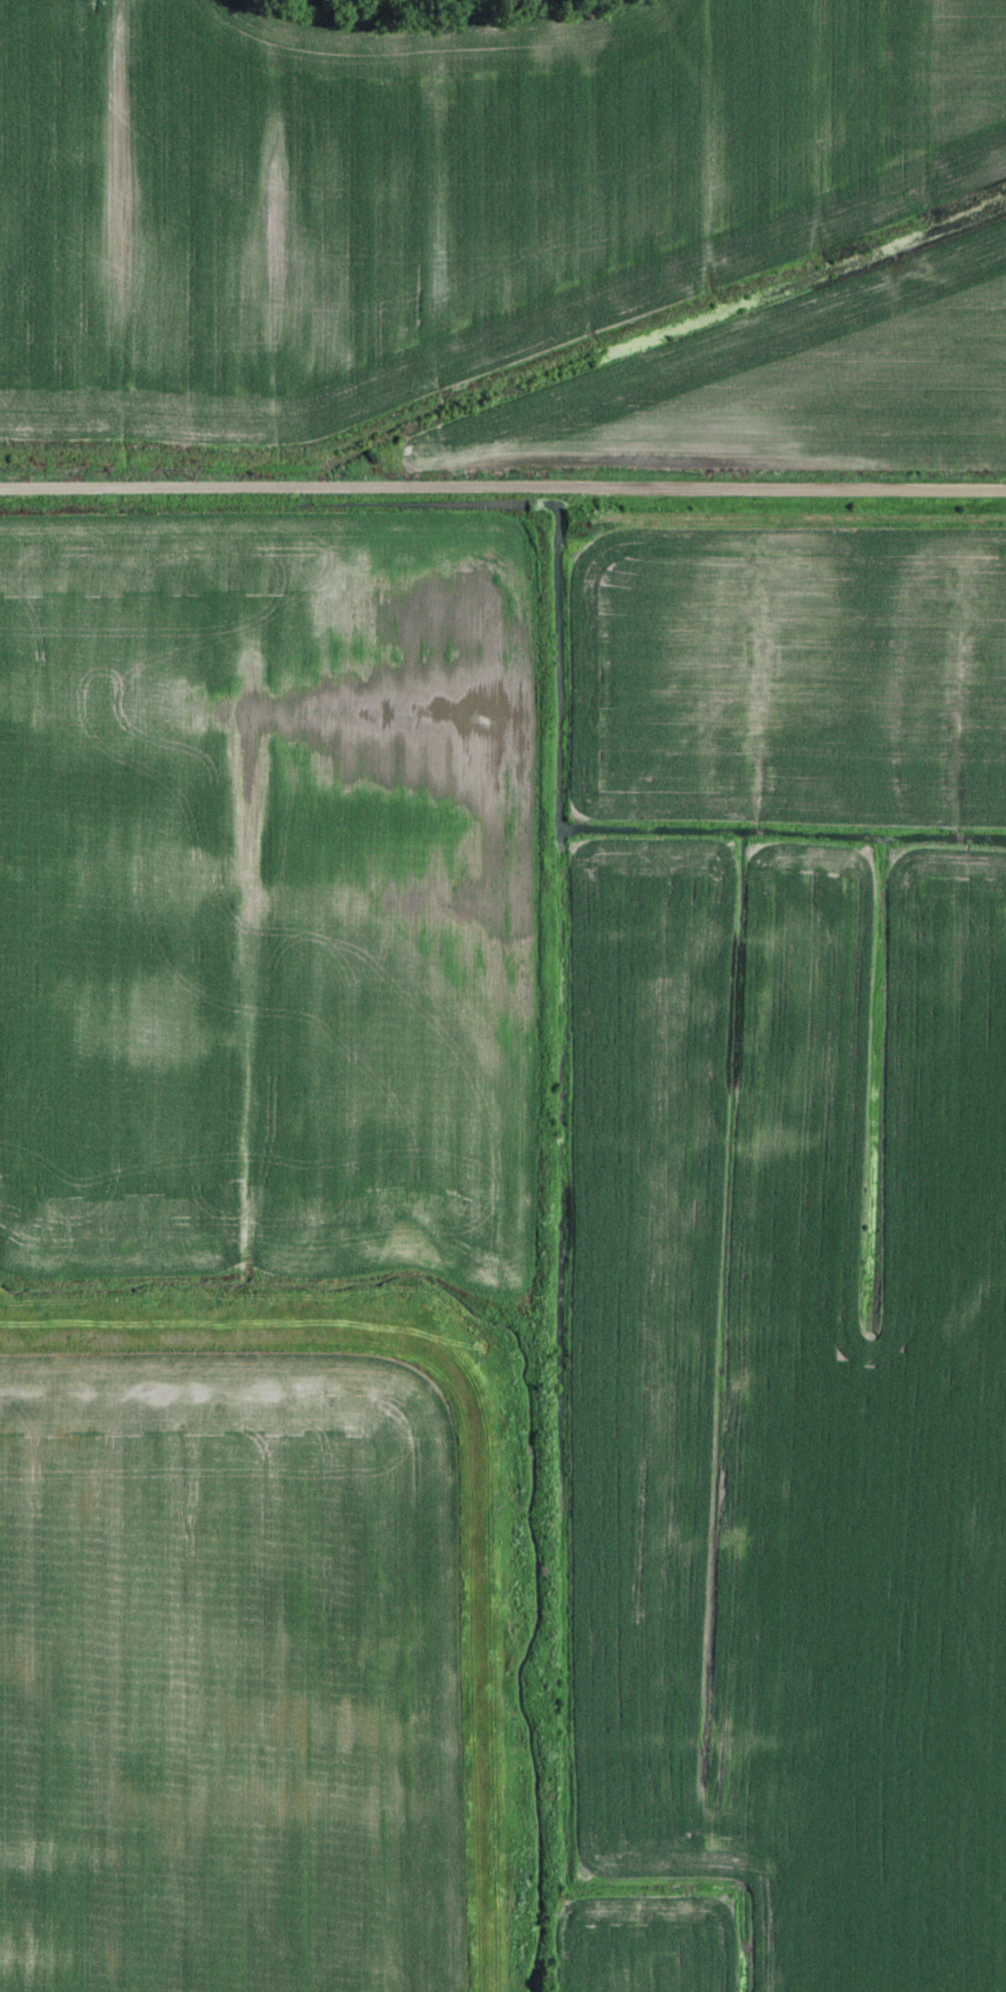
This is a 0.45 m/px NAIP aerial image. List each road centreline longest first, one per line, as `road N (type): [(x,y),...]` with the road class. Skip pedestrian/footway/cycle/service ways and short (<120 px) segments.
road 1 (residential): [(0,487),(1005,488)]

